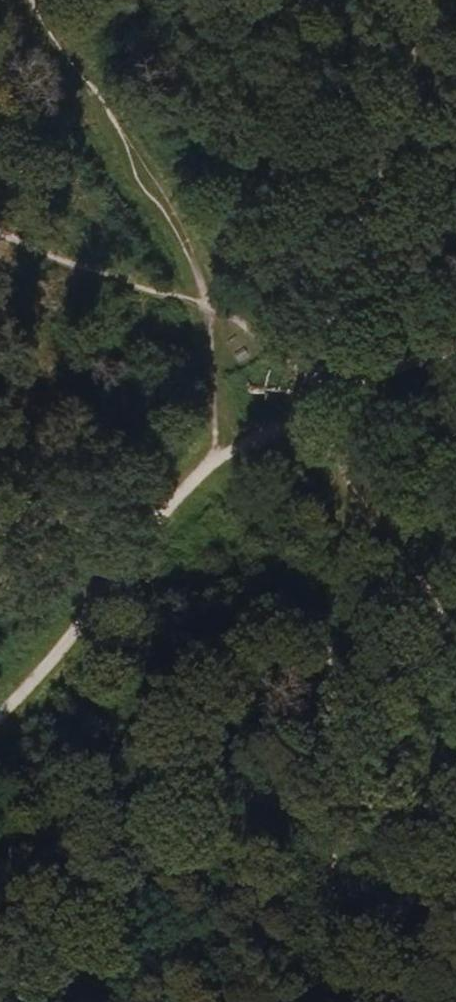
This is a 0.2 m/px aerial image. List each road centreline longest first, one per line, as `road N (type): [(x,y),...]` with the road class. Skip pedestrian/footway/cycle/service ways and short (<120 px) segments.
road 1 (track): [(0,714),(213,463),(296,409),(455,343)]
road 2 (track): [(296,409),(330,736),(334,1001)]
road 3 (track): [(296,409),(22,0)]
road 4 (track): [(296,409),(455,647)]
road 5 (track): [(213,463),(209,345),(192,250)]

